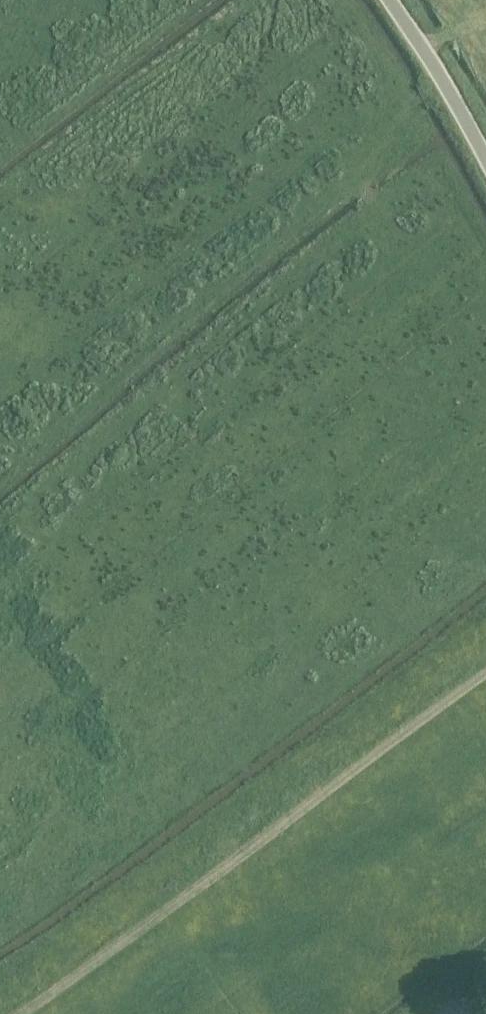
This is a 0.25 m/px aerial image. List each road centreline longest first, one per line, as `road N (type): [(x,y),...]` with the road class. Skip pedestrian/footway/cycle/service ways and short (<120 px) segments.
road 1 (track): [(13,1013),(485,674)]
road 2 (unclassified): [(485,159),(390,0)]

